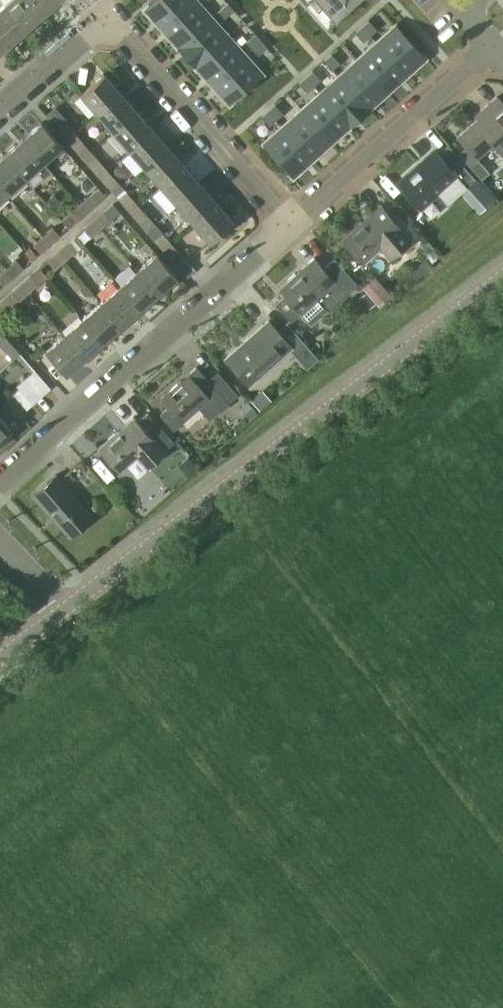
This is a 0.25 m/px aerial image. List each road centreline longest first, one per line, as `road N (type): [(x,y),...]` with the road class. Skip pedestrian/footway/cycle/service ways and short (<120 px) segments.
road 1 (tertiary): [(502,276),(62,611)]
road 2 (residential): [(0,110),(105,18),(291,224)]
road 3 (residential): [(0,482),(291,224)]
road 4 (residential): [(291,224),(498,47)]

